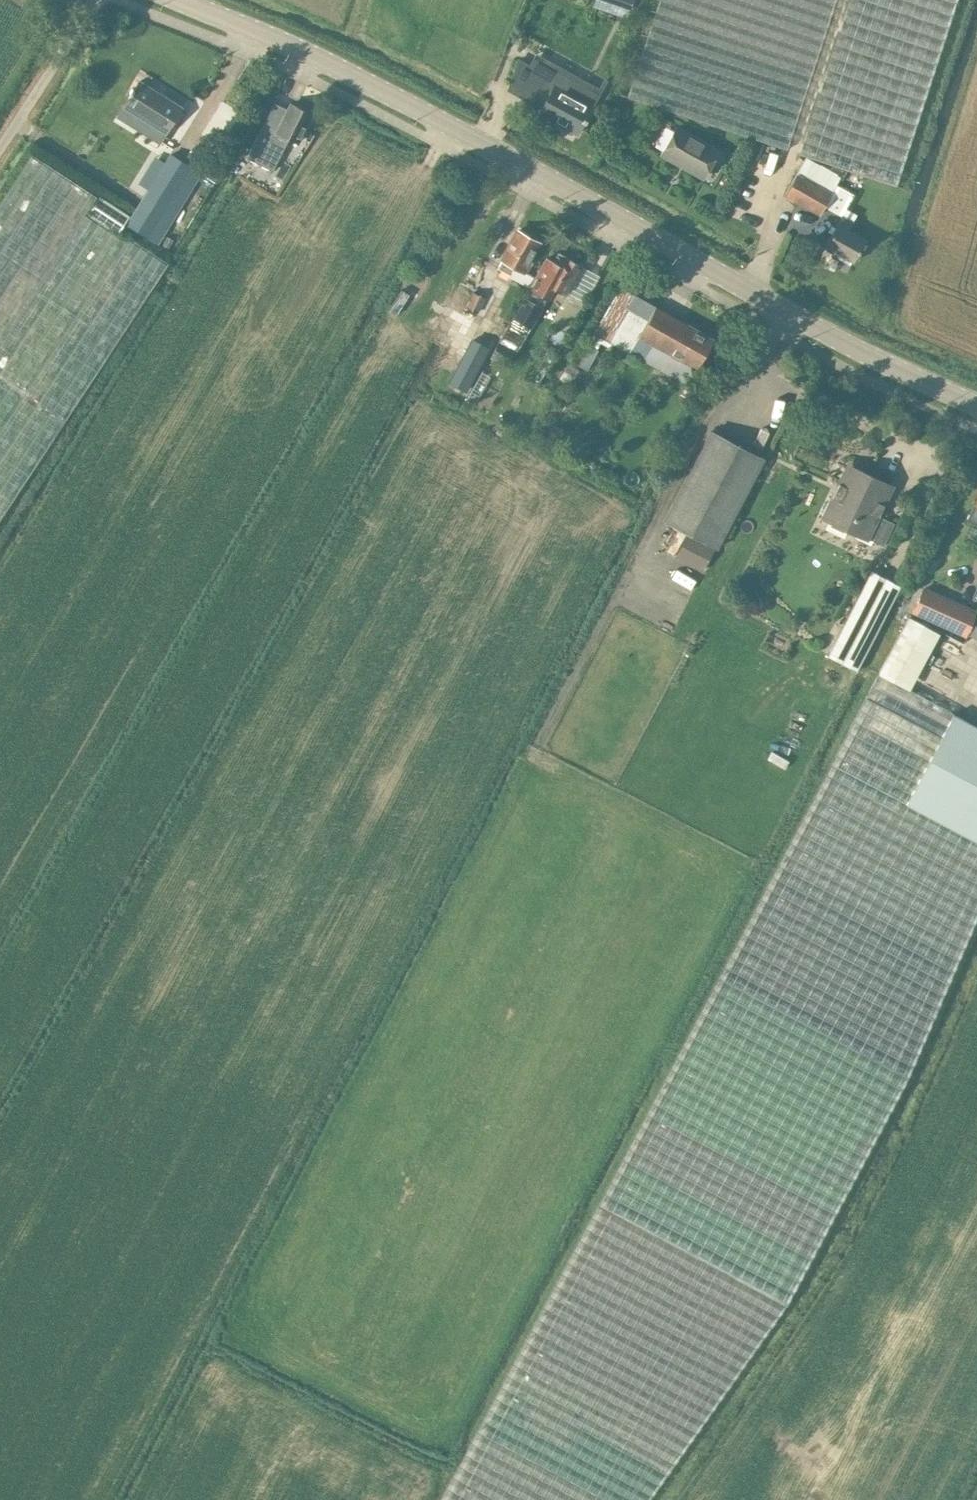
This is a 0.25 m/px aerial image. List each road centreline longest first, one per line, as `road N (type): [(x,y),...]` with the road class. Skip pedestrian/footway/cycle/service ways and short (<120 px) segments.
road 1 (secondary): [(976,402),(899,369),(382,91),(182,0)]
road 2 (unclassified): [(0,146),(96,0)]

